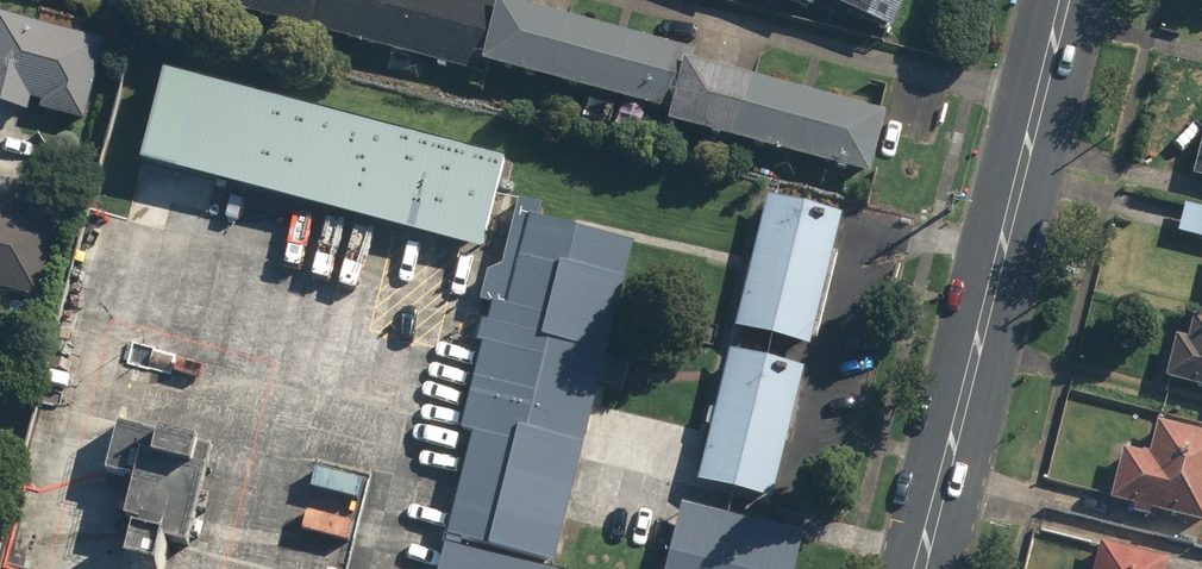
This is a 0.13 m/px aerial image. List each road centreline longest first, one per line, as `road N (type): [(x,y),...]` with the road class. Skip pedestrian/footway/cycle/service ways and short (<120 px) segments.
road 1 (tertiary): [(916,568),(1062,0)]

